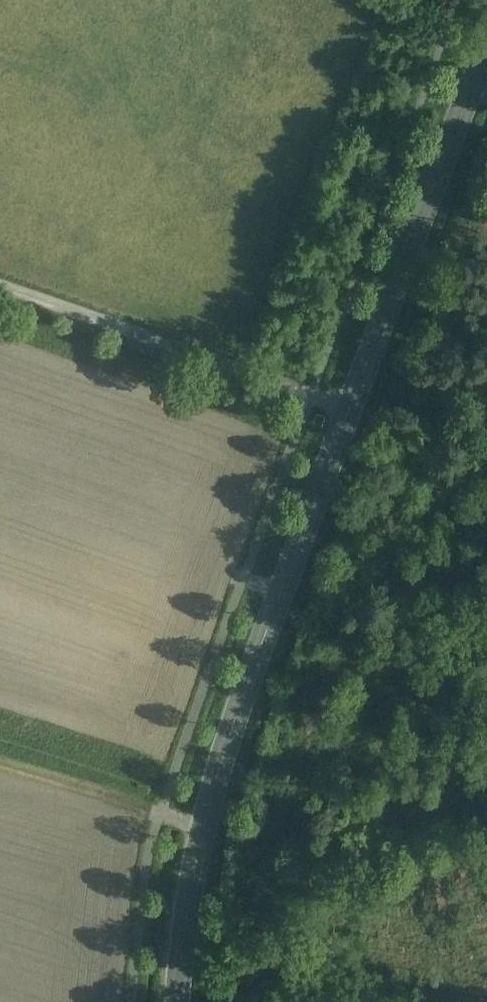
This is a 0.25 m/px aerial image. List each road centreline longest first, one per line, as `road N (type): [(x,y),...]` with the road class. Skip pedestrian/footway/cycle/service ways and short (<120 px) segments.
road 1 (track): [(486,392),(456,434),(320,691),(265,840),(486,835)]
road 2 (secondary): [(348,408),(222,762),(199,862)]
road 3 (secondary): [(486,55),(348,408)]
road 4 (unclassified): [(348,408),(0,287)]
road 5 (secondary): [(179,1001),(199,862)]

